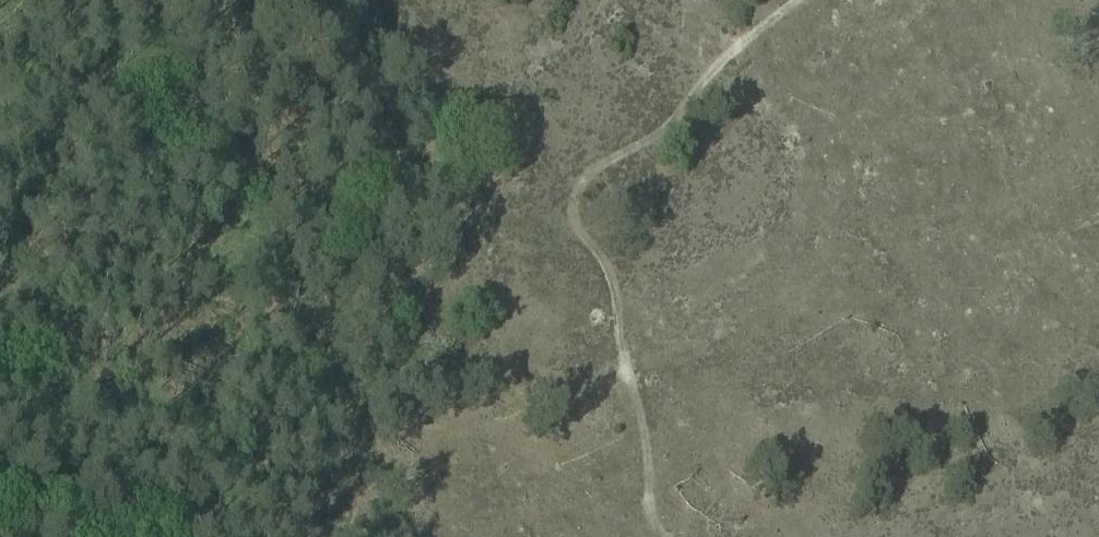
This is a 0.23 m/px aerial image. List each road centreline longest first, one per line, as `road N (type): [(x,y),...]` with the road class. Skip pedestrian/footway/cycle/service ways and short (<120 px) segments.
road 1 (track): [(408,0),(503,102),(614,267),(637,383),(676,455),(698,536)]
road 2 (track): [(228,0),(339,424),(314,536)]
road 3 (track): [(554,173),(743,29)]

